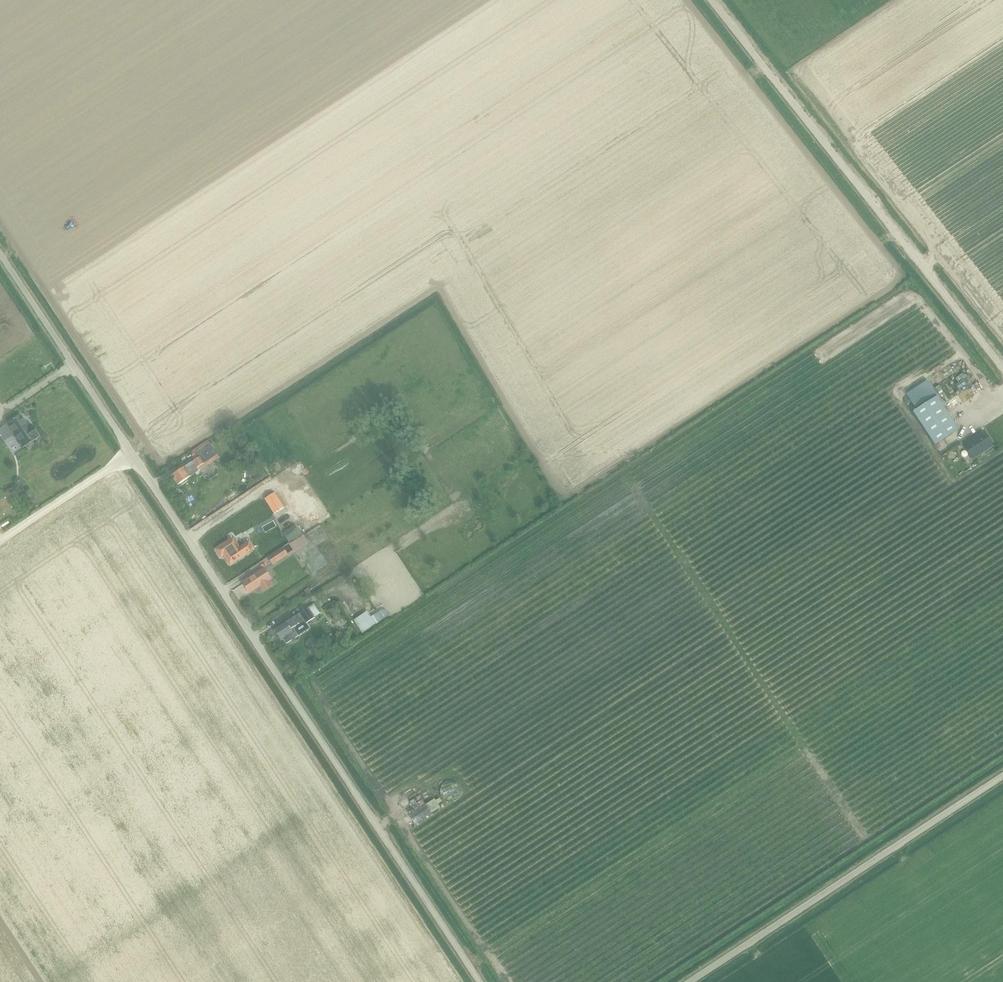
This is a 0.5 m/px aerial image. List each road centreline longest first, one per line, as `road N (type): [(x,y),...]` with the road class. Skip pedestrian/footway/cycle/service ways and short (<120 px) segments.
road 1 (unclassified): [(480,981),(0,255)]
road 2 (unclassified): [(1002,370),(711,0)]
road 3 (unclassified): [(690,981),(1002,776)]

